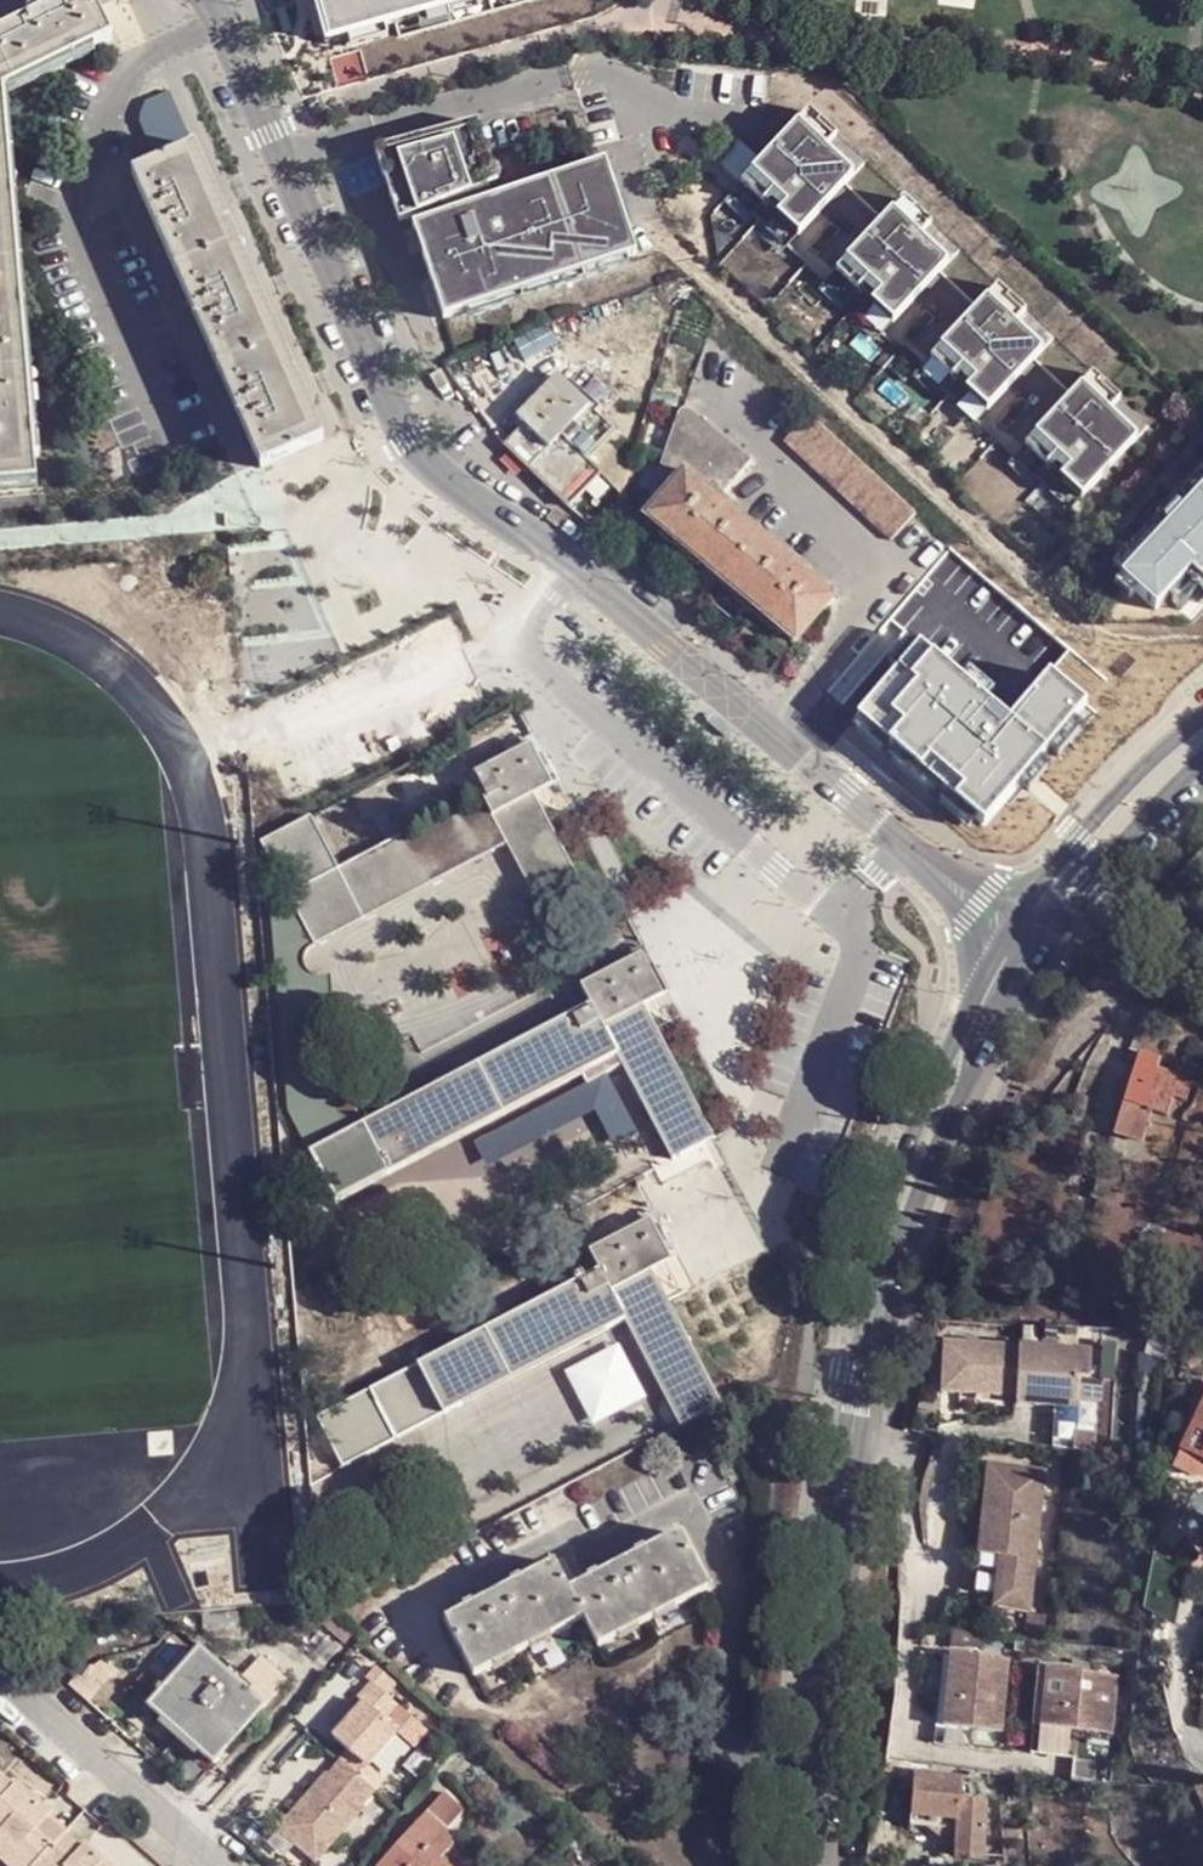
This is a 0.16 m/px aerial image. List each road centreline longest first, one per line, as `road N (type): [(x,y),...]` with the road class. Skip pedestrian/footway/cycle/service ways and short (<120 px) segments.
road 1 (residential): [(198,0),(406,442),(897,843)]
road 2 (residential): [(847,1438),(905,1453),(911,1578),(903,1745),(928,1759),(1056,1772)]
road 3 (secondary): [(847,1438),(817,1650),(800,1865)]
road 4 (secondary): [(881,1263),(963,1087),(1041,957)]
road 5 (secondary): [(995,949),(890,1185),(881,1263)]
road 6 (residential): [(206,1865),(0,1672)]
road 7 (secondary): [(1202,715),(1078,837),(1019,913)]
road 8 (secondary): [(1041,957),(1202,760)]
road 9 (secondary): [(881,1263),(847,1438)]
road 10 (residential): [(897,843),(995,949)]
road 11 (residential): [(1019,913),(897,843)]

